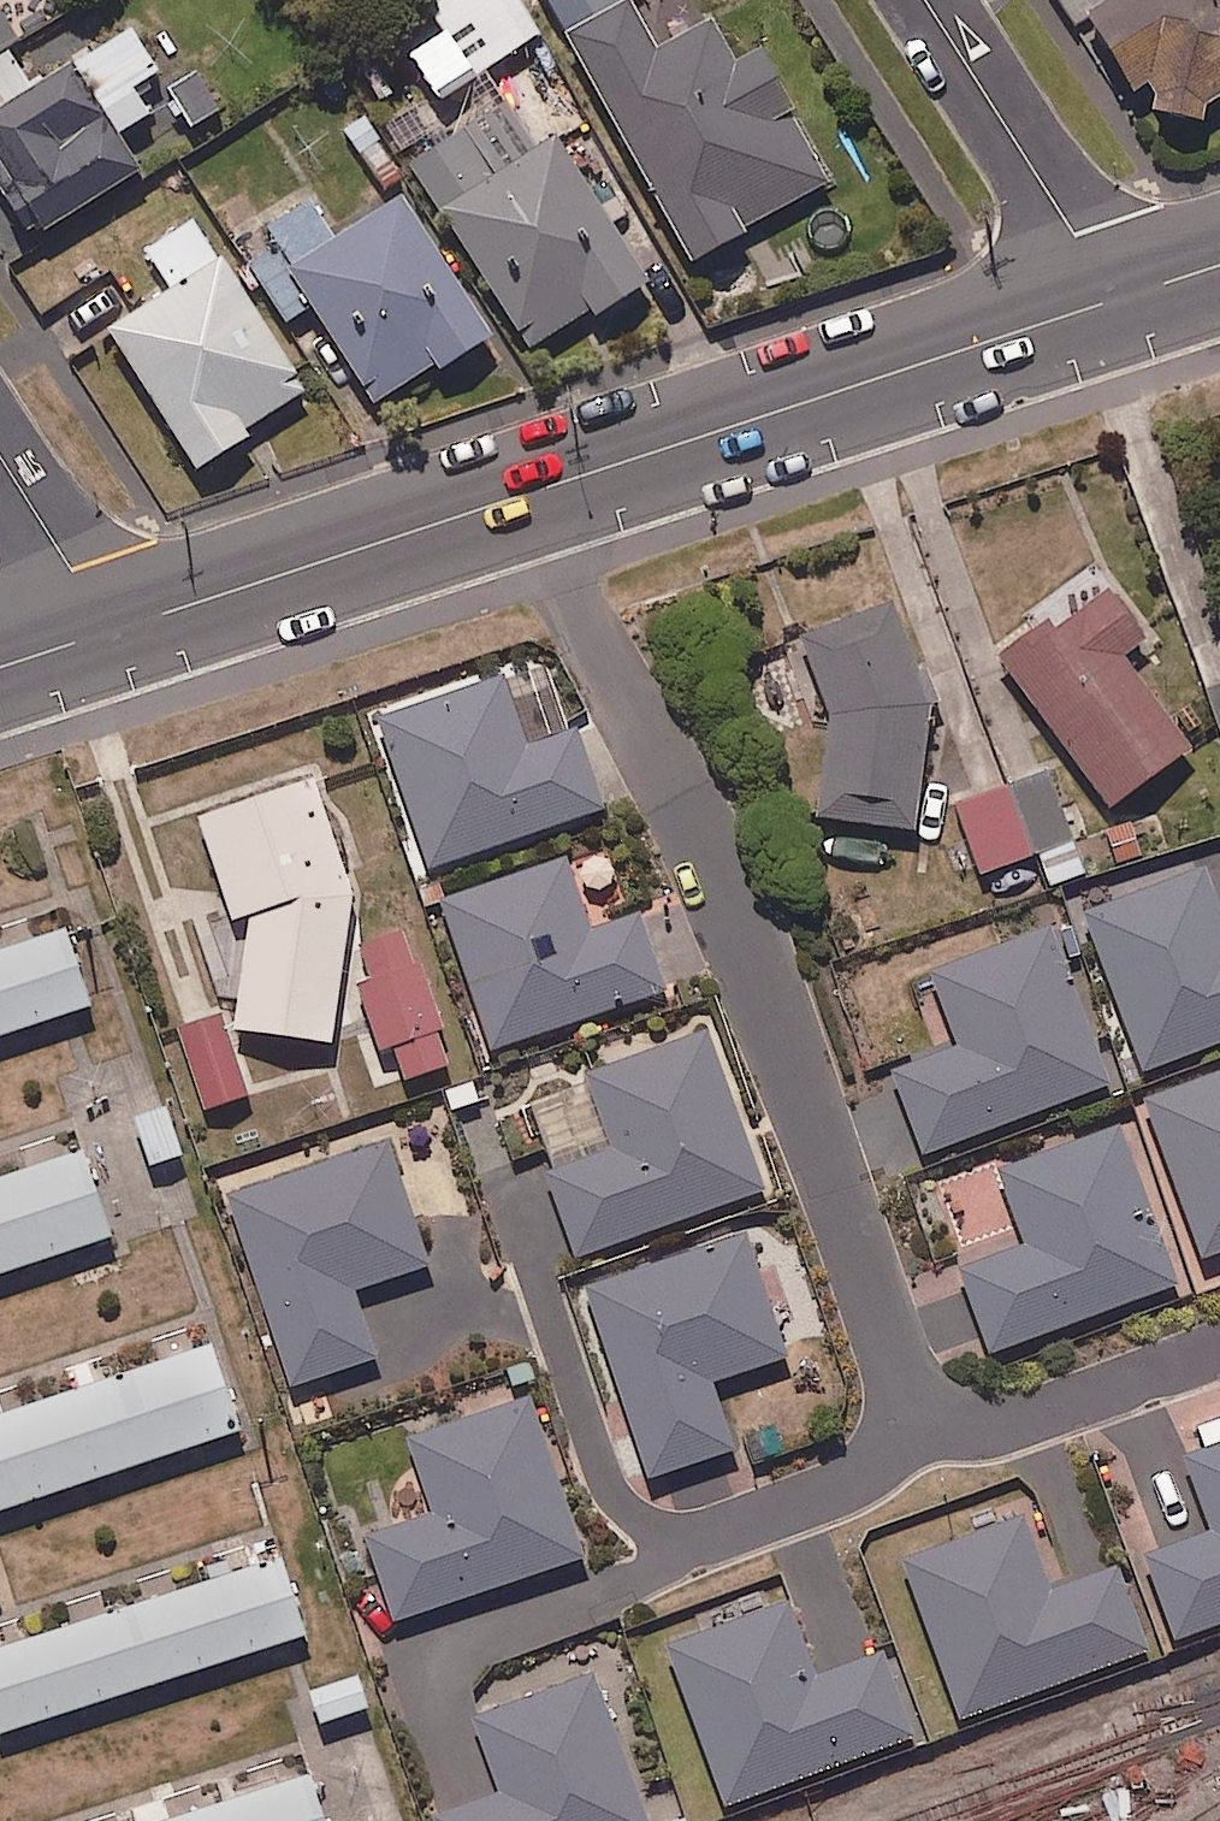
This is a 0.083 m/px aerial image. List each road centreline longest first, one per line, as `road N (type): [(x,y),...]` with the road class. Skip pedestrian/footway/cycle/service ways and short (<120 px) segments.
road 1 (tertiary): [(1118,299),(110,630)]
road 2 (residential): [(1118,299),(927,0)]
road 3 (residential): [(110,630),(0,455)]

